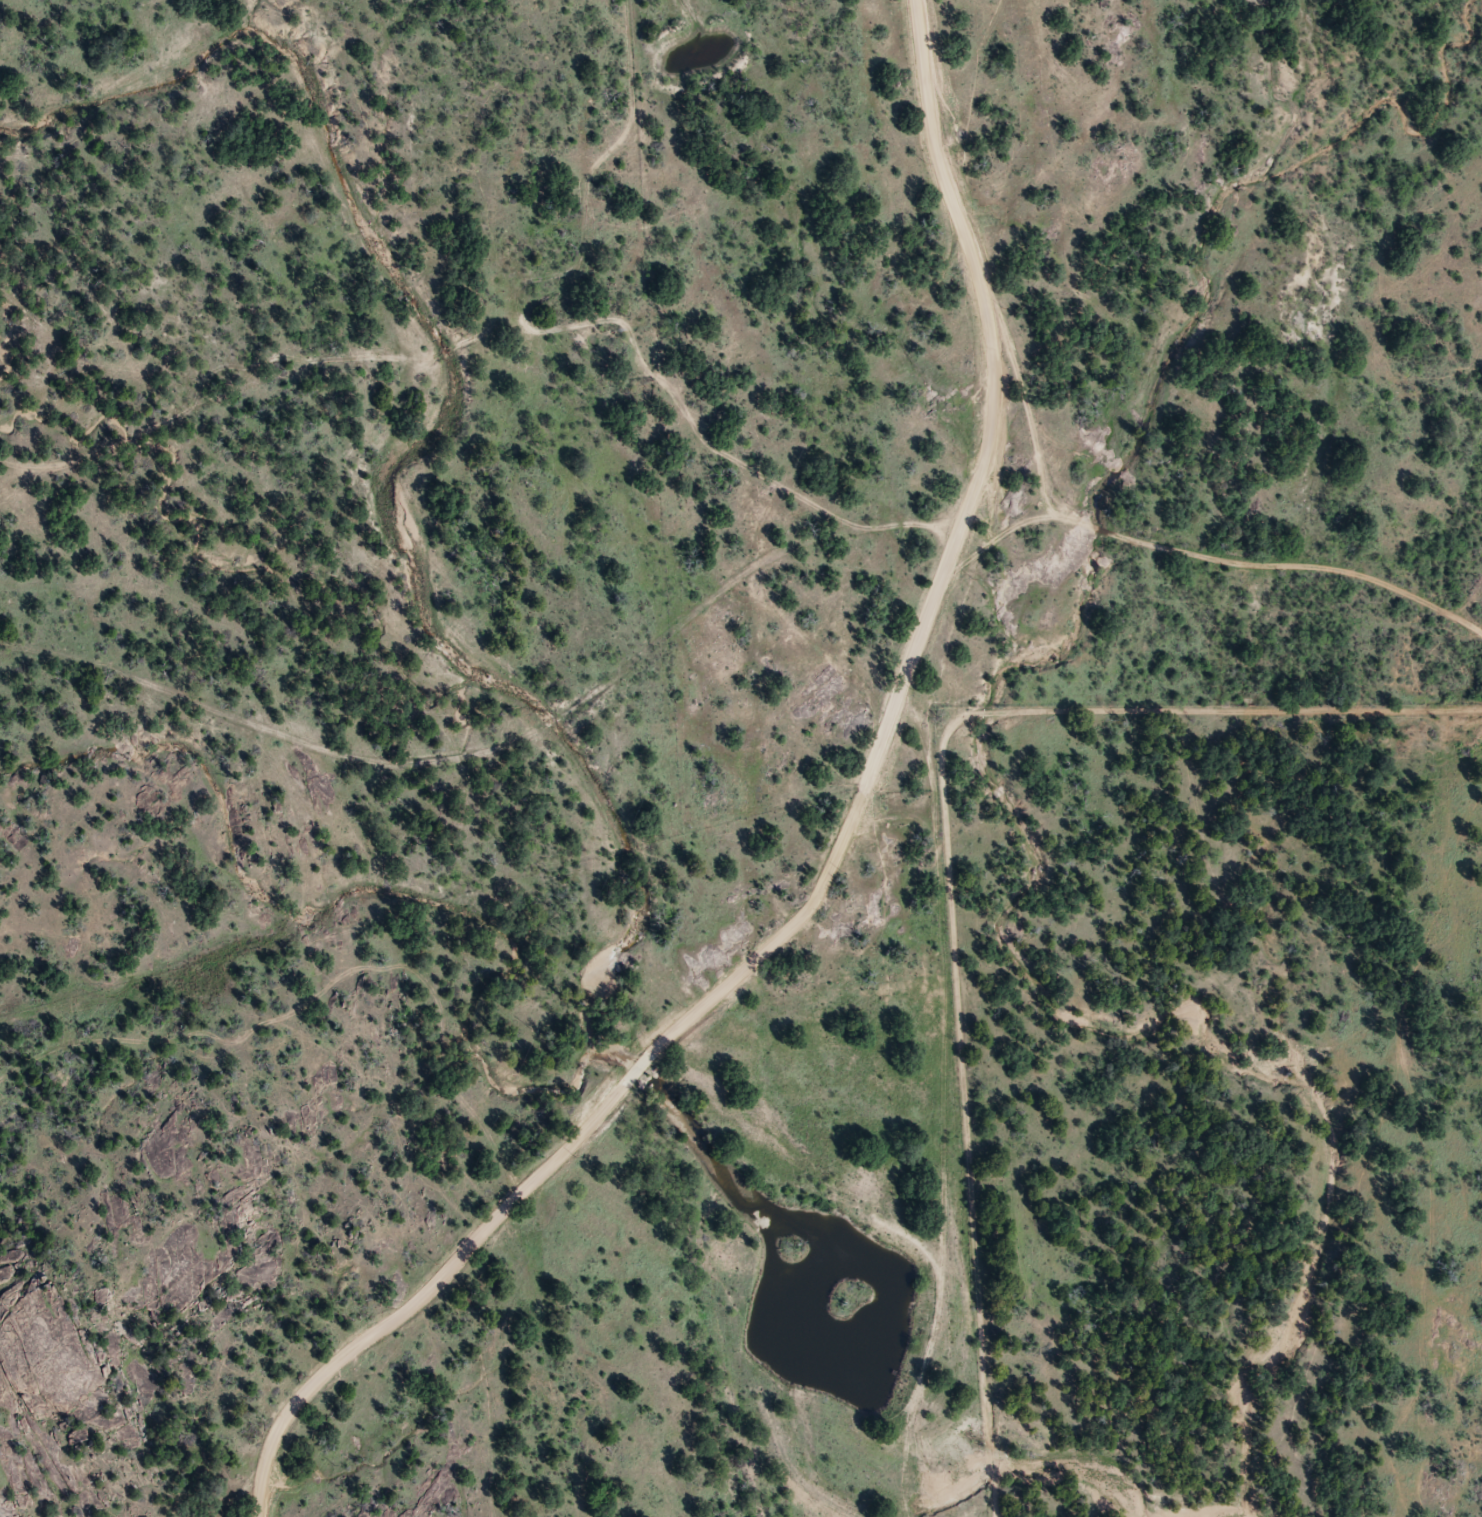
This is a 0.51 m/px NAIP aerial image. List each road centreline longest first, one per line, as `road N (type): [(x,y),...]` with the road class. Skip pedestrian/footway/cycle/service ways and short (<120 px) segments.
road 1 (residential): [(254,1516),(266,1450),(294,1404),(437,1288),(651,1056),(800,921),(836,860),(976,487),(992,421),(988,307),(938,157),(917,0)]

